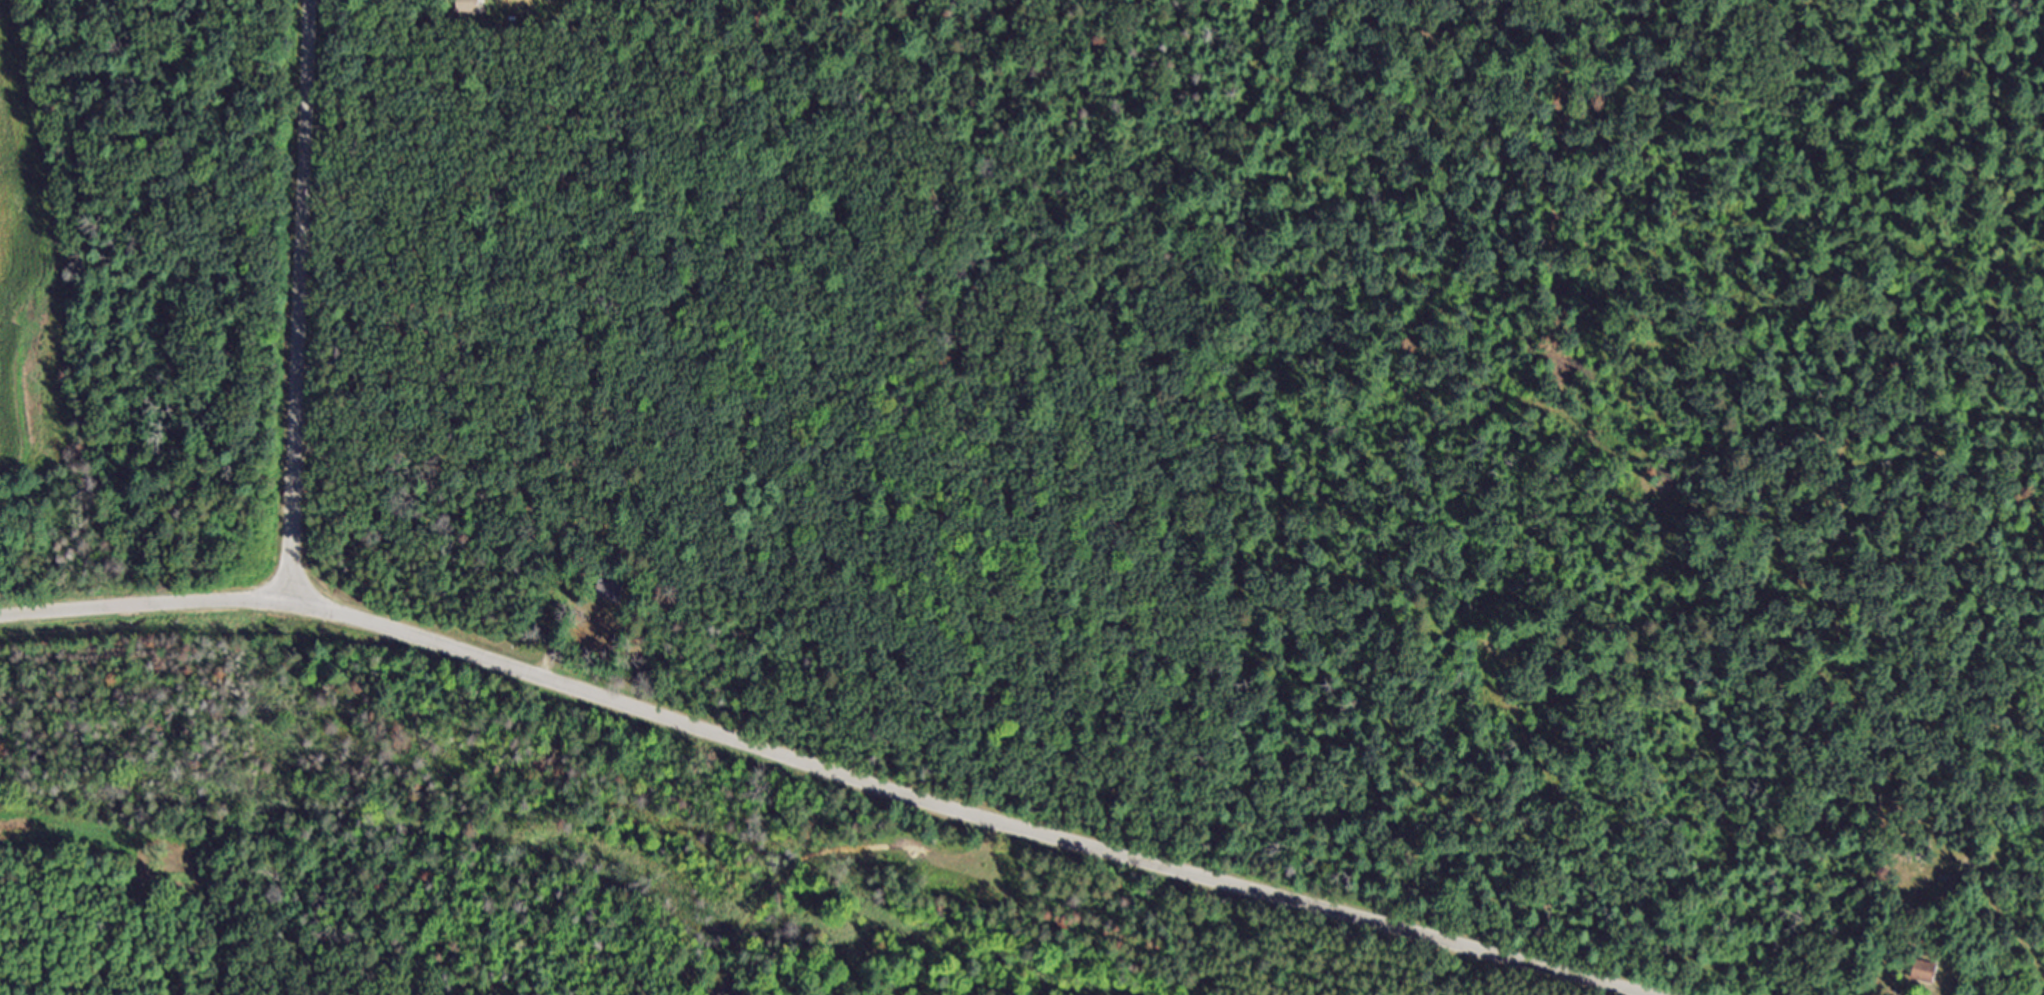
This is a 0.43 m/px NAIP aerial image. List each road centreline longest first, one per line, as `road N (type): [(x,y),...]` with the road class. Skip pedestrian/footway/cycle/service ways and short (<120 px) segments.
road 1 (residential): [(1652,994),(980,817),(354,618),(205,601),(0,617)]
road 2 (residential): [(295,606),(314,0)]

